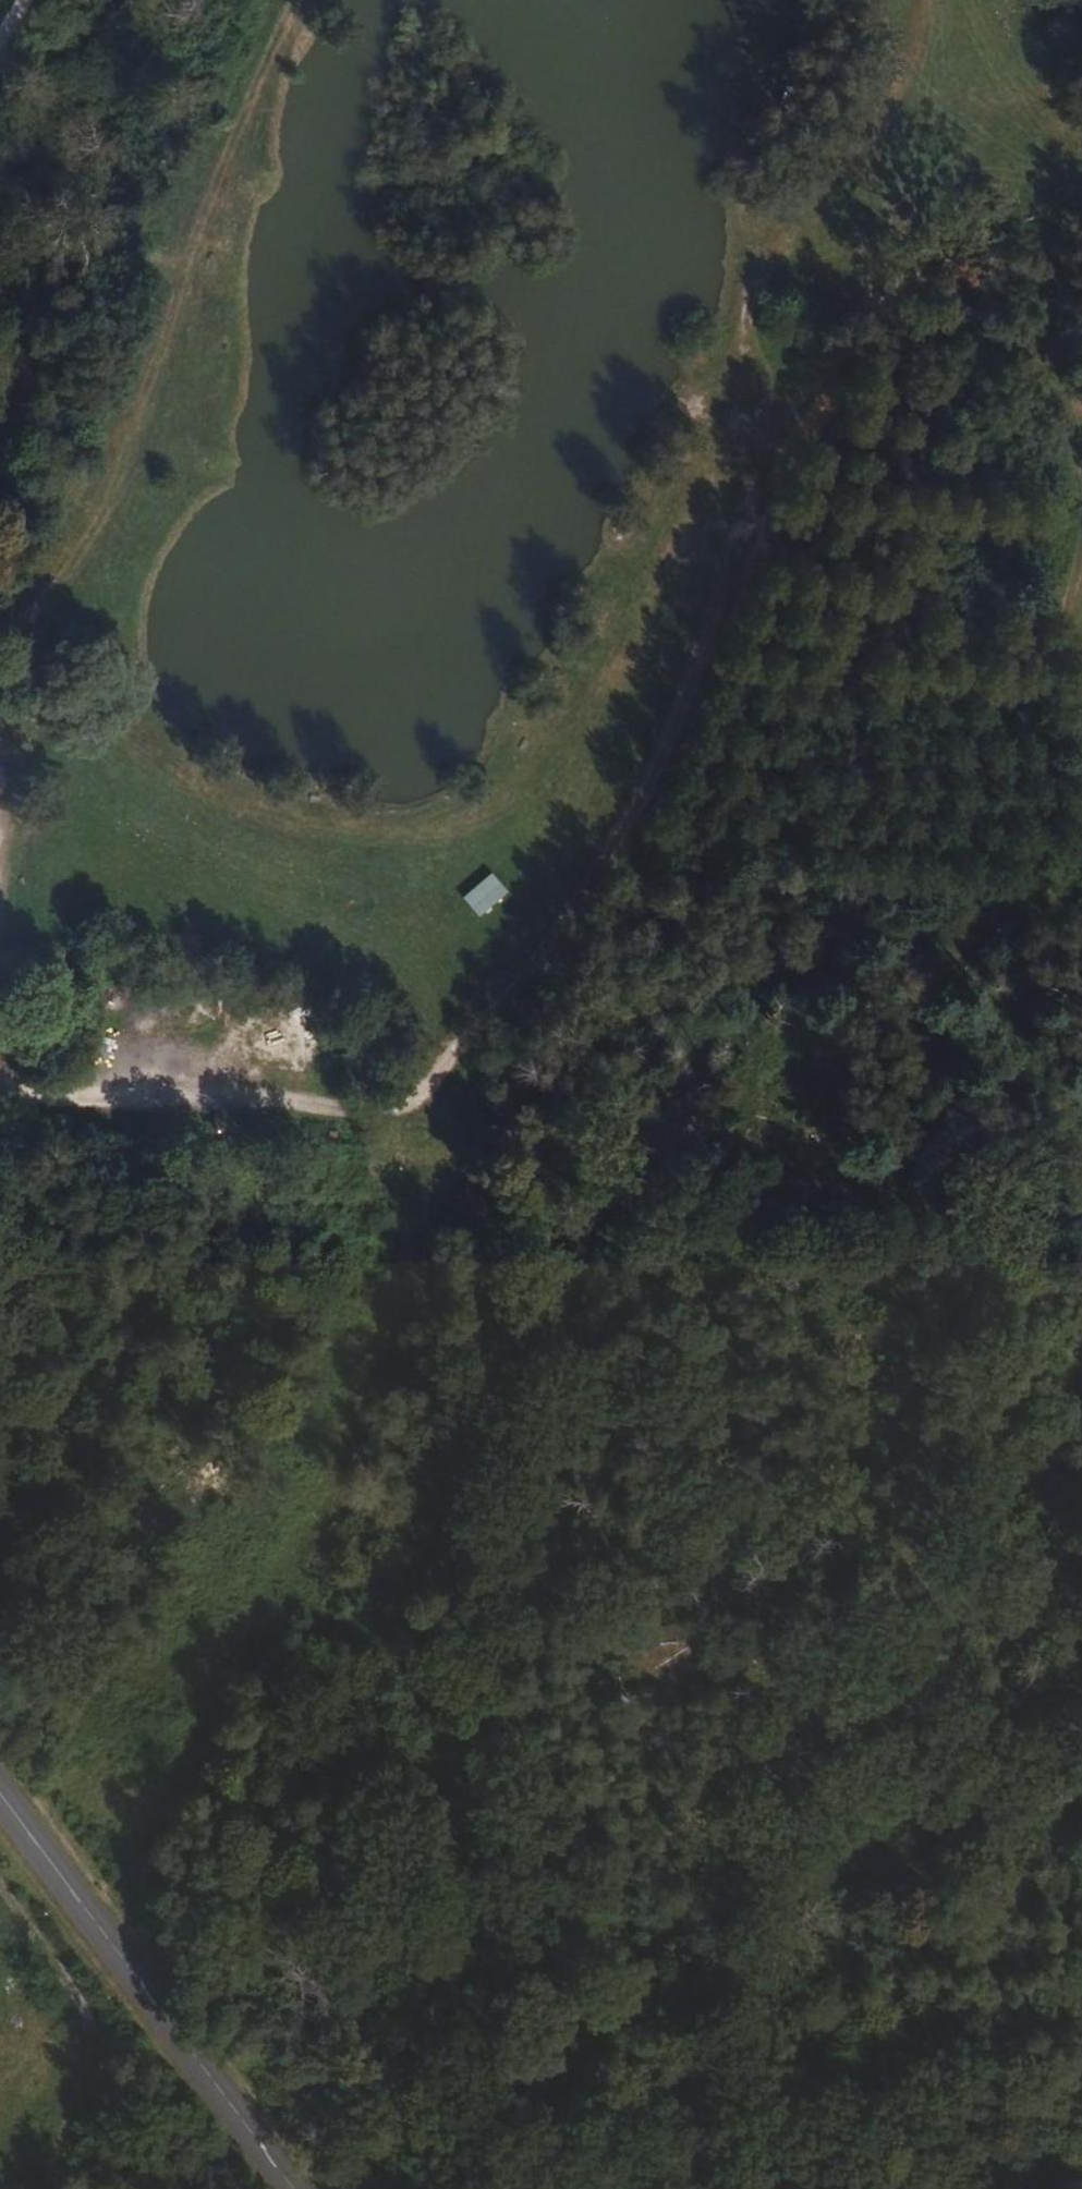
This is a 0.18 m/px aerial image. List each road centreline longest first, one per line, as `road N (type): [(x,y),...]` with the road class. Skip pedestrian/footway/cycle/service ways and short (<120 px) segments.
road 1 (secondary): [(290,2188),(0,1805)]

